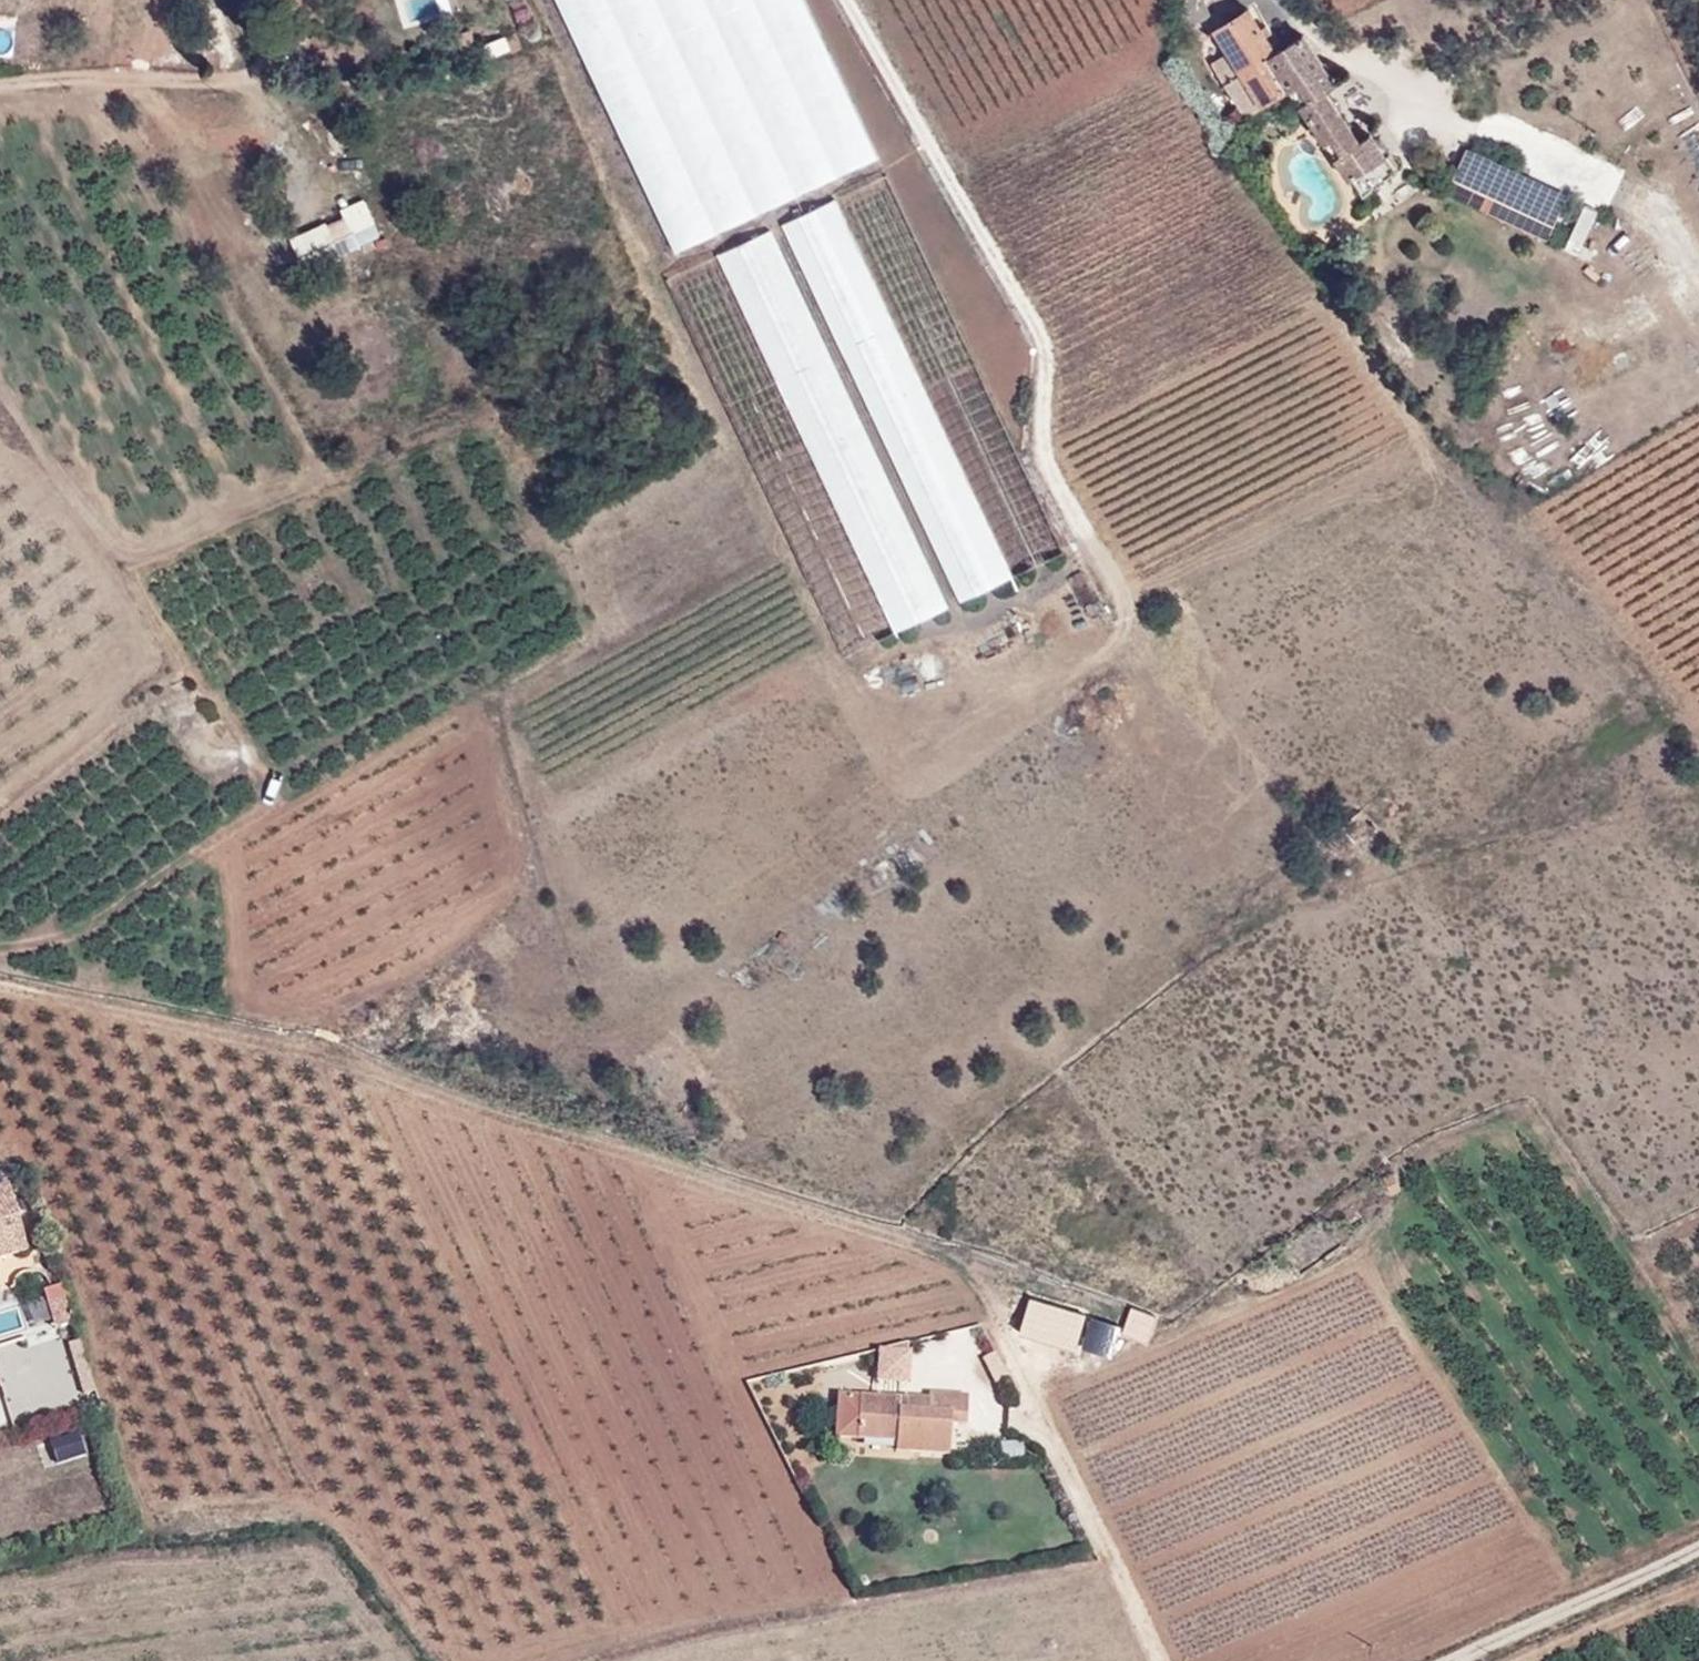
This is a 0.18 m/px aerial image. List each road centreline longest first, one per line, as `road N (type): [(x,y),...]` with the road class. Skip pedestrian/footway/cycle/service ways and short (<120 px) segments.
road 1 (residential): [(1466,1660),(1698,1546)]

